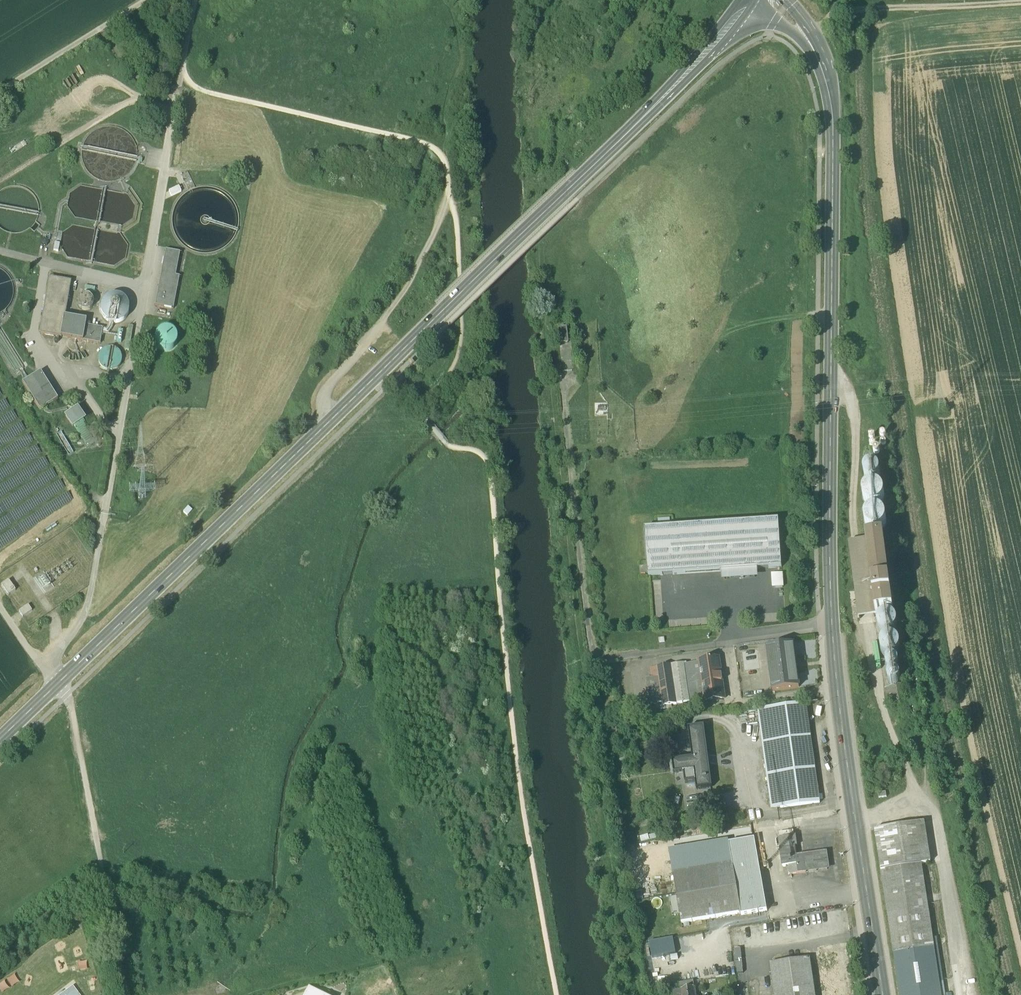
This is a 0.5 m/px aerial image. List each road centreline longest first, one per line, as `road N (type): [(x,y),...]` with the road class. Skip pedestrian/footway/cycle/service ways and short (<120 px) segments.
road 1 (primary): [(0,740),(671,93),(749,0)]
road 2 (secondary): [(885,994),(847,763),(830,586),(833,115),(806,36),(769,0)]
road 3 (track): [(566,382),(592,647),(615,659),(718,644)]
road 4 (track): [(181,72),(198,89),(446,156)]
road 5 (track): [(327,424),(321,398),(421,262),(452,193)]
road 6 (track): [(806,36),(836,9),(1020,2)]
road 7 (track): [(423,404),(452,370),(462,338),(452,193)]
road 8 (track): [(102,874),(67,695)]
road 9 (track): [(146,0),(0,91)]

